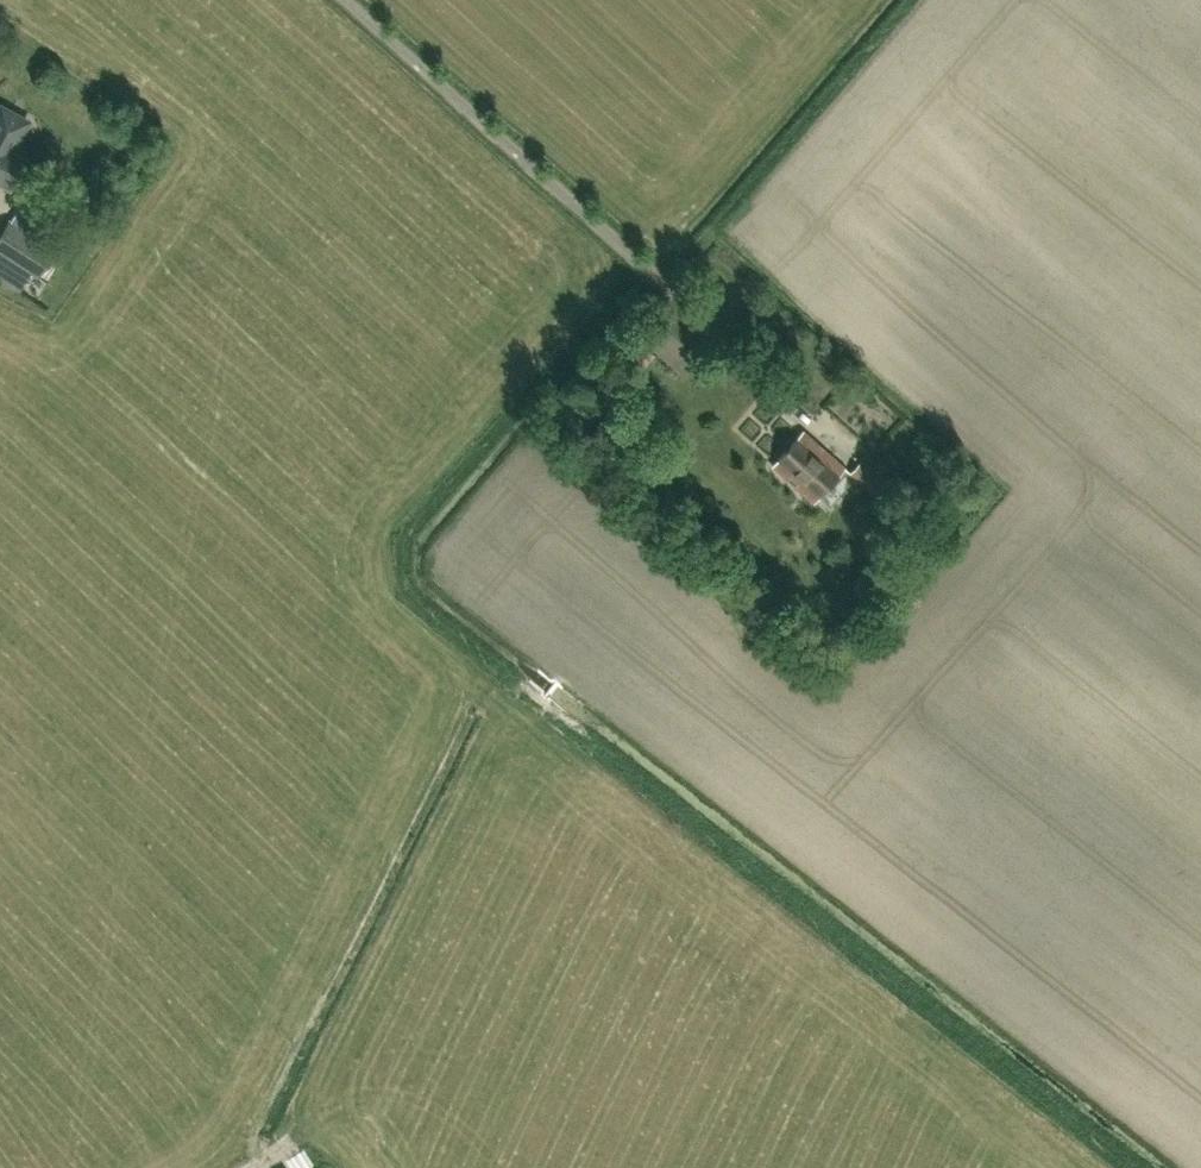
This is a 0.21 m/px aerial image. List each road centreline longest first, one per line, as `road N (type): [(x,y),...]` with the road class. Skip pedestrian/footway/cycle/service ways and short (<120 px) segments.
road 1 (track): [(346,0),(649,270)]

